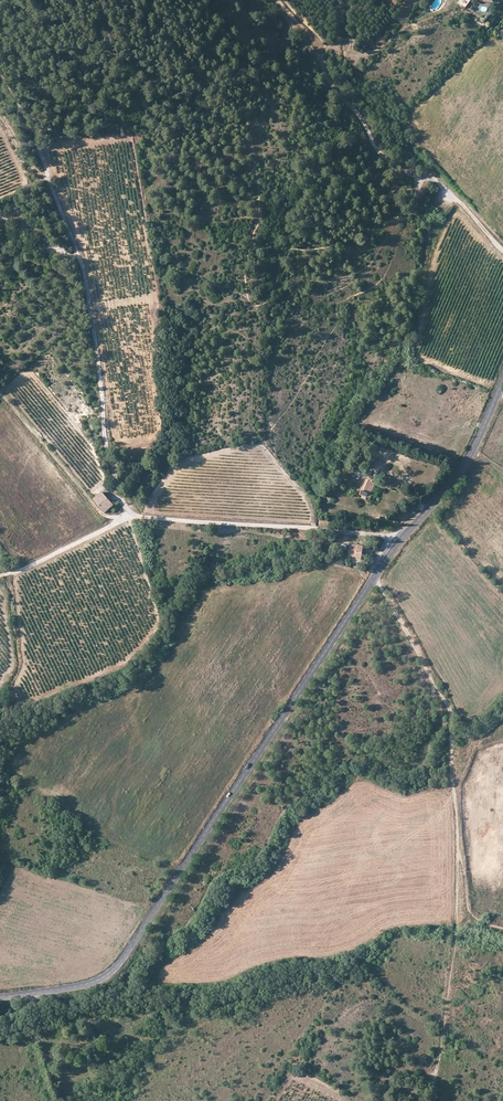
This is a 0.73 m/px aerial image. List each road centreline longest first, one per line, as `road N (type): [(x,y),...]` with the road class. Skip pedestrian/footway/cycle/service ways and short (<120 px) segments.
road 1 (tertiary): [(0,997),(83,985),(118,965),(375,576),(461,471),(502,382)]
road 2 (track): [(433,1100),(455,944),(451,712),(375,576)]
road 3 (track): [(0,576),(106,528),(126,508),(104,432),(78,249),(33,126)]
road 4 (track): [(277,0),(315,44),(326,75),(383,157),(418,181),(432,178),(502,250)]
road 5 (track): [(126,514),(399,542)]

